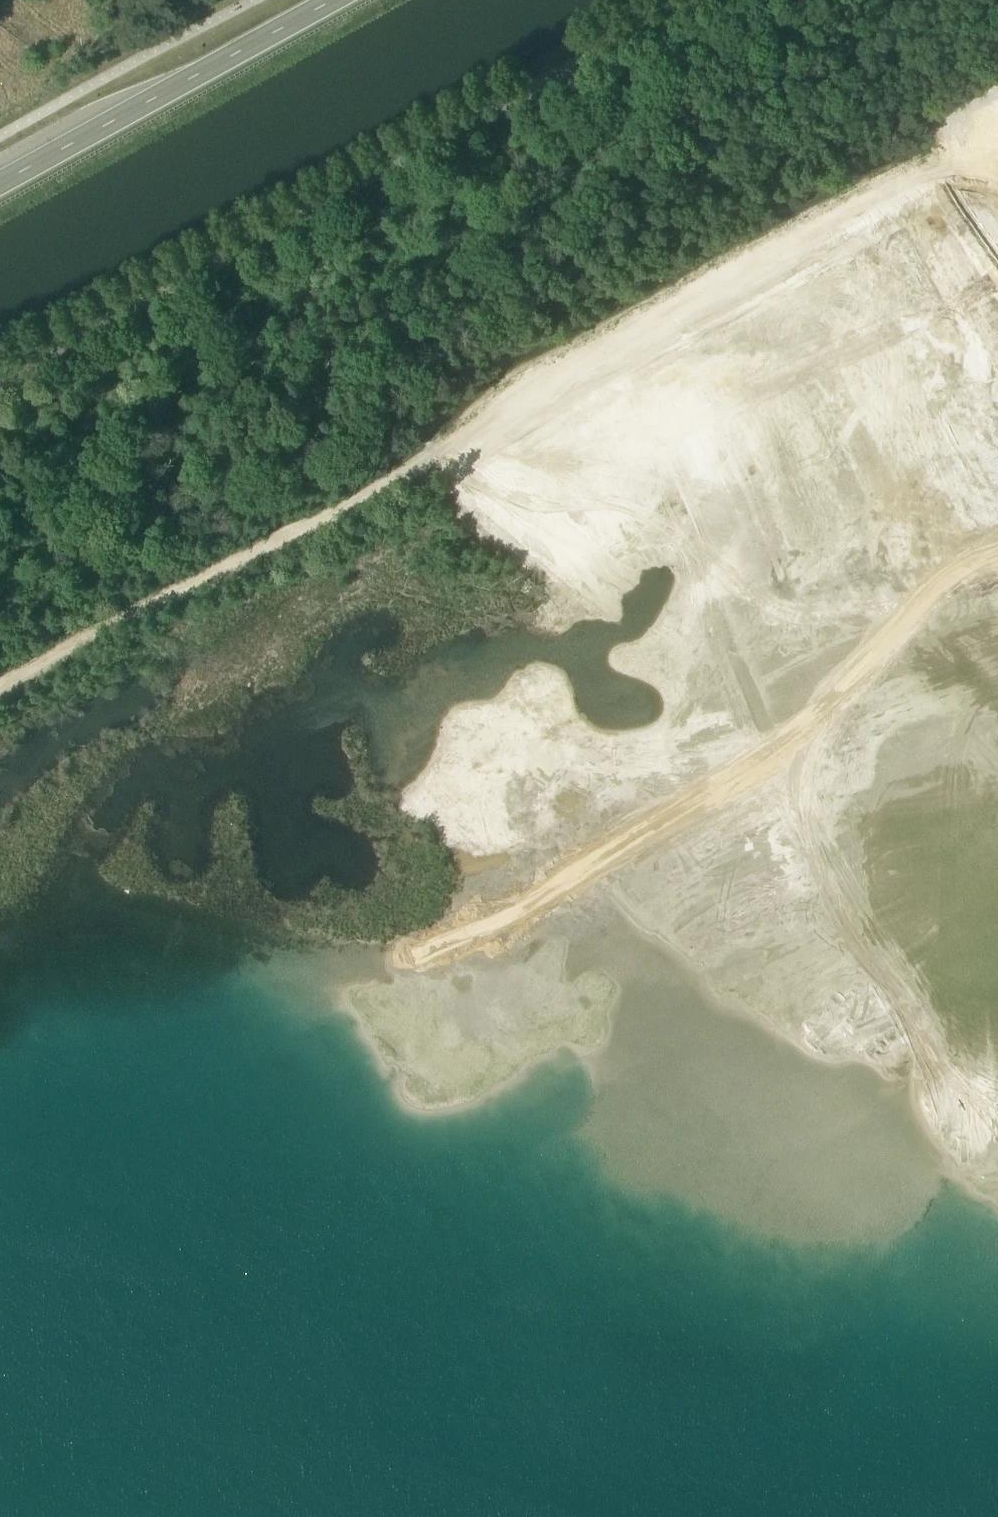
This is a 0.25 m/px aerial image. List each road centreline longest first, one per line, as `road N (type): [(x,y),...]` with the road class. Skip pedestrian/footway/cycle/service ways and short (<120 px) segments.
road 1 (unclassified): [(0,380),(691,0)]
road 2 (track): [(543,379),(422,464),(0,687)]
road 3 (secondary): [(0,185),(338,0)]

